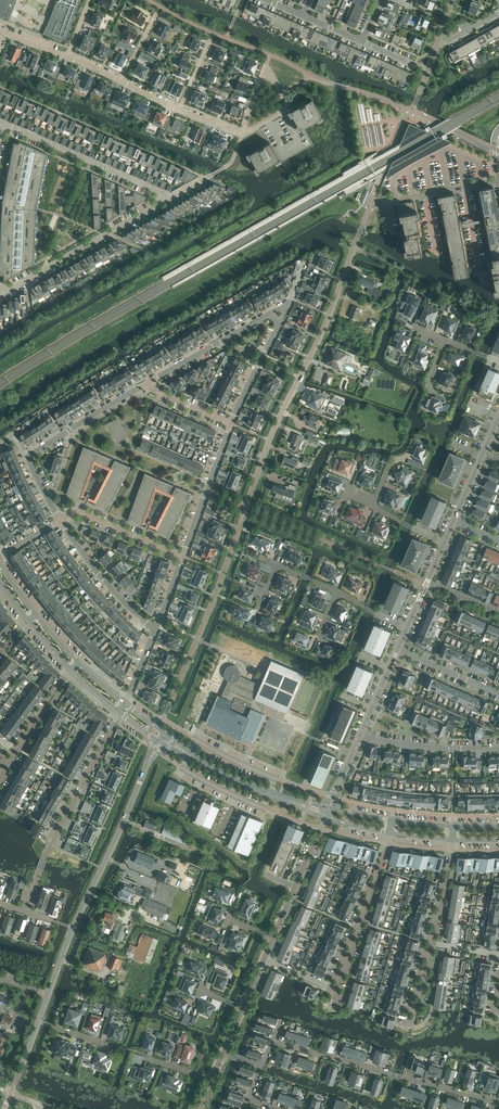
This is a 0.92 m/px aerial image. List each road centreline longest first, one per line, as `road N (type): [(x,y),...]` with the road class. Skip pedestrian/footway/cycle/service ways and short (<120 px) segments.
road 1 (tertiary): [(39,1021),(159,742)]
road 2 (residential): [(273,1041),(498,1103)]
road 3 (residential): [(25,912),(48,846),(119,714)]
road 4 (residential): [(0,294),(171,196)]
road 5 (residential): [(171,196),(3,124)]
road 6 (residential): [(336,988),(390,833)]
road 7 (residential): [(155,629),(108,586),(61,519)]
road 8 (residential): [(271,313),(147,384)]
road 9 (residential): [(183,555),(232,423)]
road 10 (residential): [(147,384),(28,457)]
road 11 (residential): [(498,747),(360,737)]
road 12 (residential): [(273,938),(325,817)]
road 13 (residential): [(183,555),(85,513),(61,519)]
road 14 (residential): [(0,775),(69,669)]

